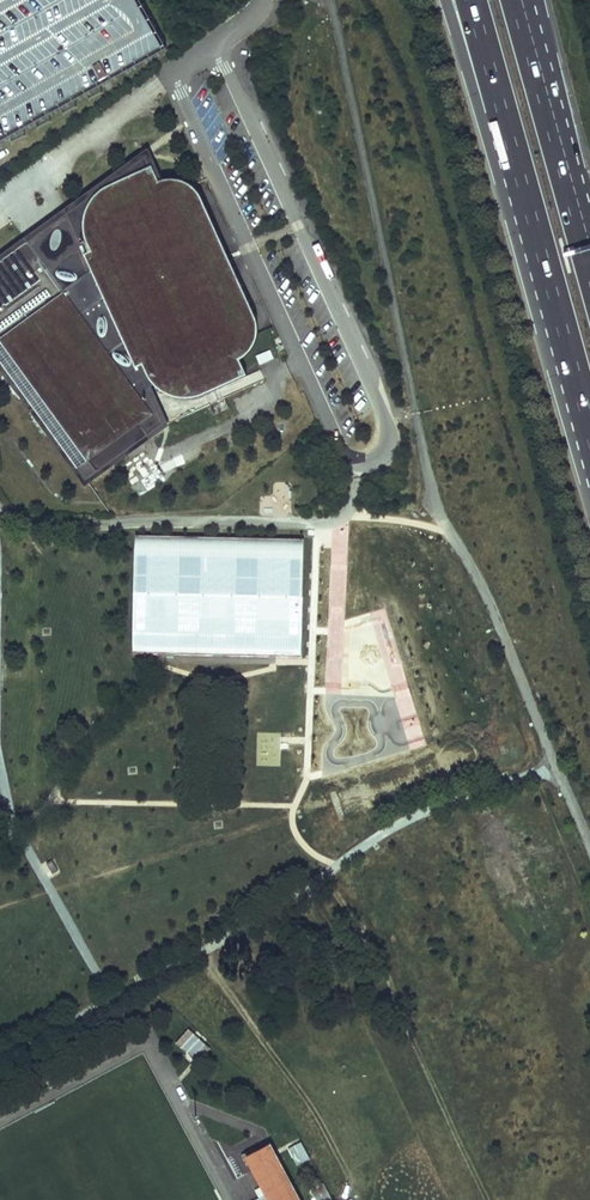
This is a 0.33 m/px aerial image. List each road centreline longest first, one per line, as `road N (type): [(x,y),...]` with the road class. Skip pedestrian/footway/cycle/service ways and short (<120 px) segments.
road 1 (motorway): [(448,0),(484,126),(560,320)]
road 2 (motorway): [(472,0),(560,320)]
road 3 (motorway): [(589,265),(524,24)]

